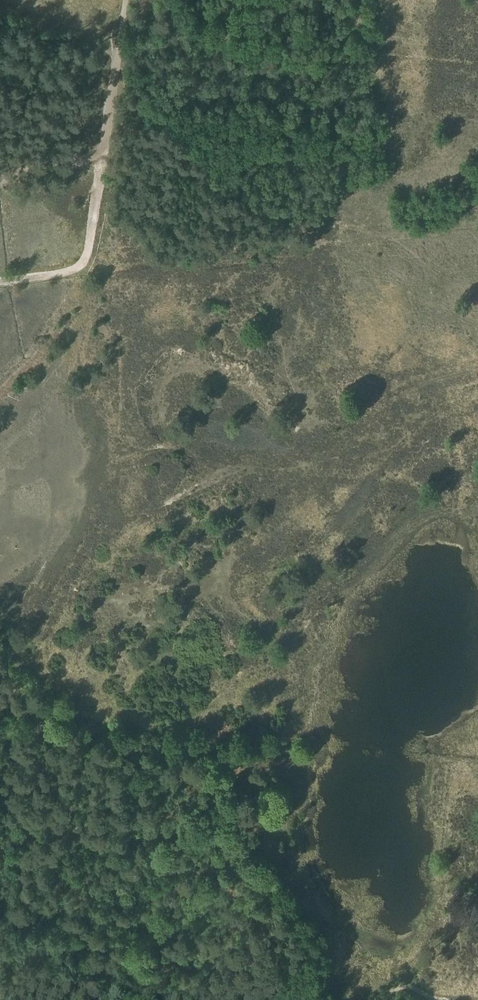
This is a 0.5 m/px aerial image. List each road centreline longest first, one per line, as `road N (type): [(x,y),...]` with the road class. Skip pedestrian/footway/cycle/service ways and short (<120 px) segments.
road 1 (track): [(126,0),(104,143),(80,161),(0,177)]

